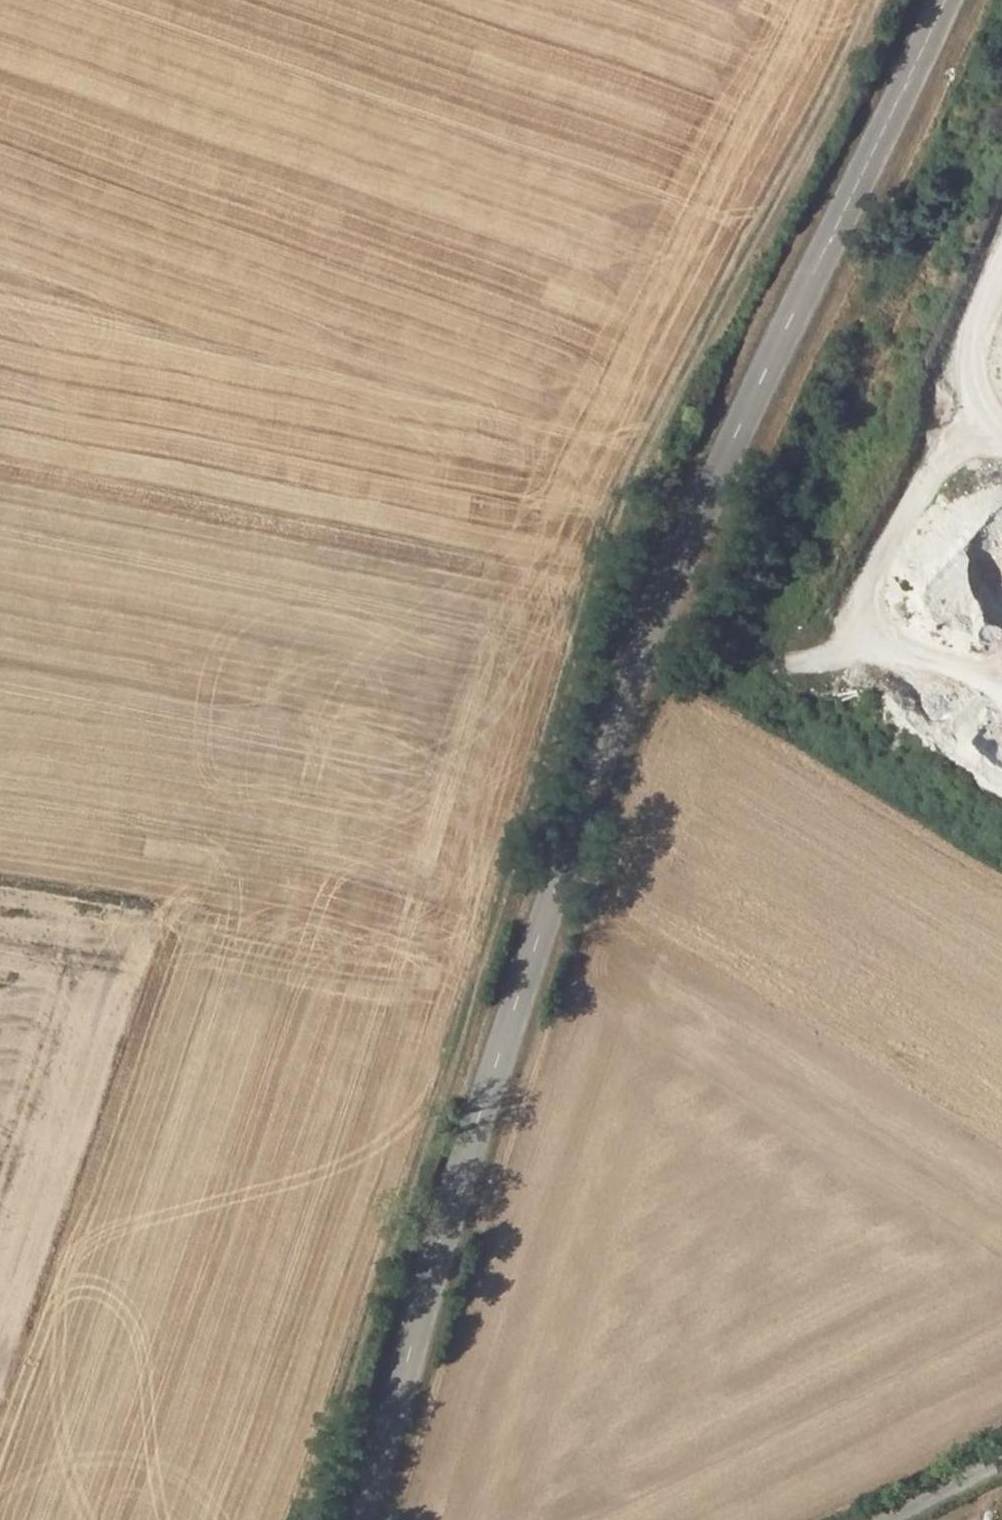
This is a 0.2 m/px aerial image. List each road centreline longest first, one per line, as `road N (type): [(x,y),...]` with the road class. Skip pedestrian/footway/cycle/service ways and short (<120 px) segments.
road 1 (unclassified): [(344,1519),(596,775),(799,276),(934,0)]
road 2 (track): [(867,1519),(1001,1454)]

